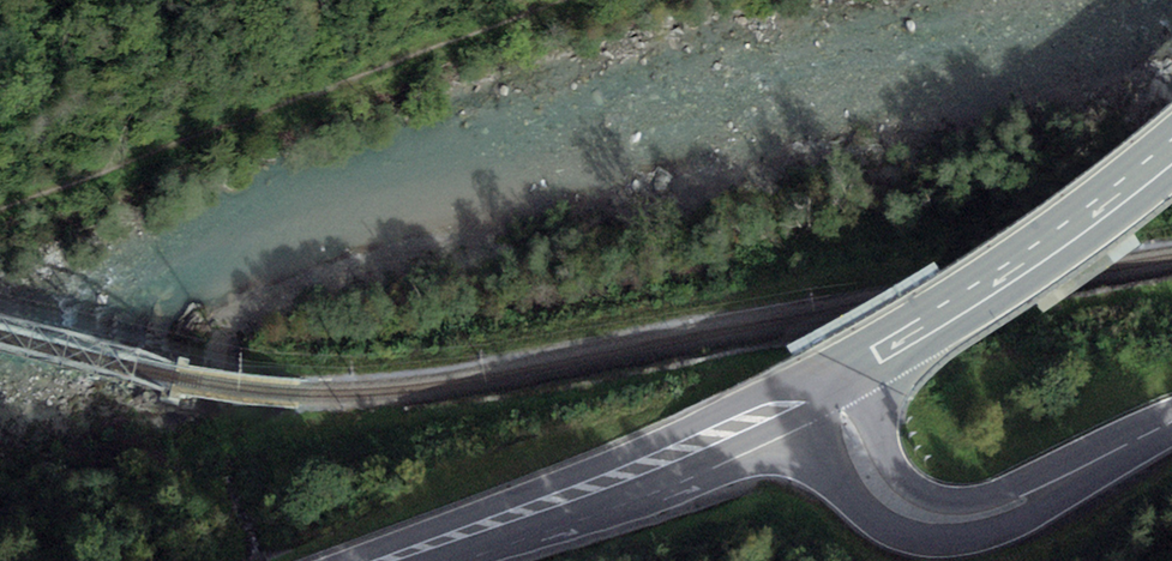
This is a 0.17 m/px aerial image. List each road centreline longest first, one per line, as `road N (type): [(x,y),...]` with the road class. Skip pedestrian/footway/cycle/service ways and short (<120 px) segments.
road 1 (track): [(0,214),(560,0)]
road 2 (primary): [(384,560),(664,458),(828,385)]
road 3 (secondary): [(828,385),(879,490),(944,519),(994,512),(1171,421)]
road 4 (primary): [(828,385),(1033,259),(1171,155)]

